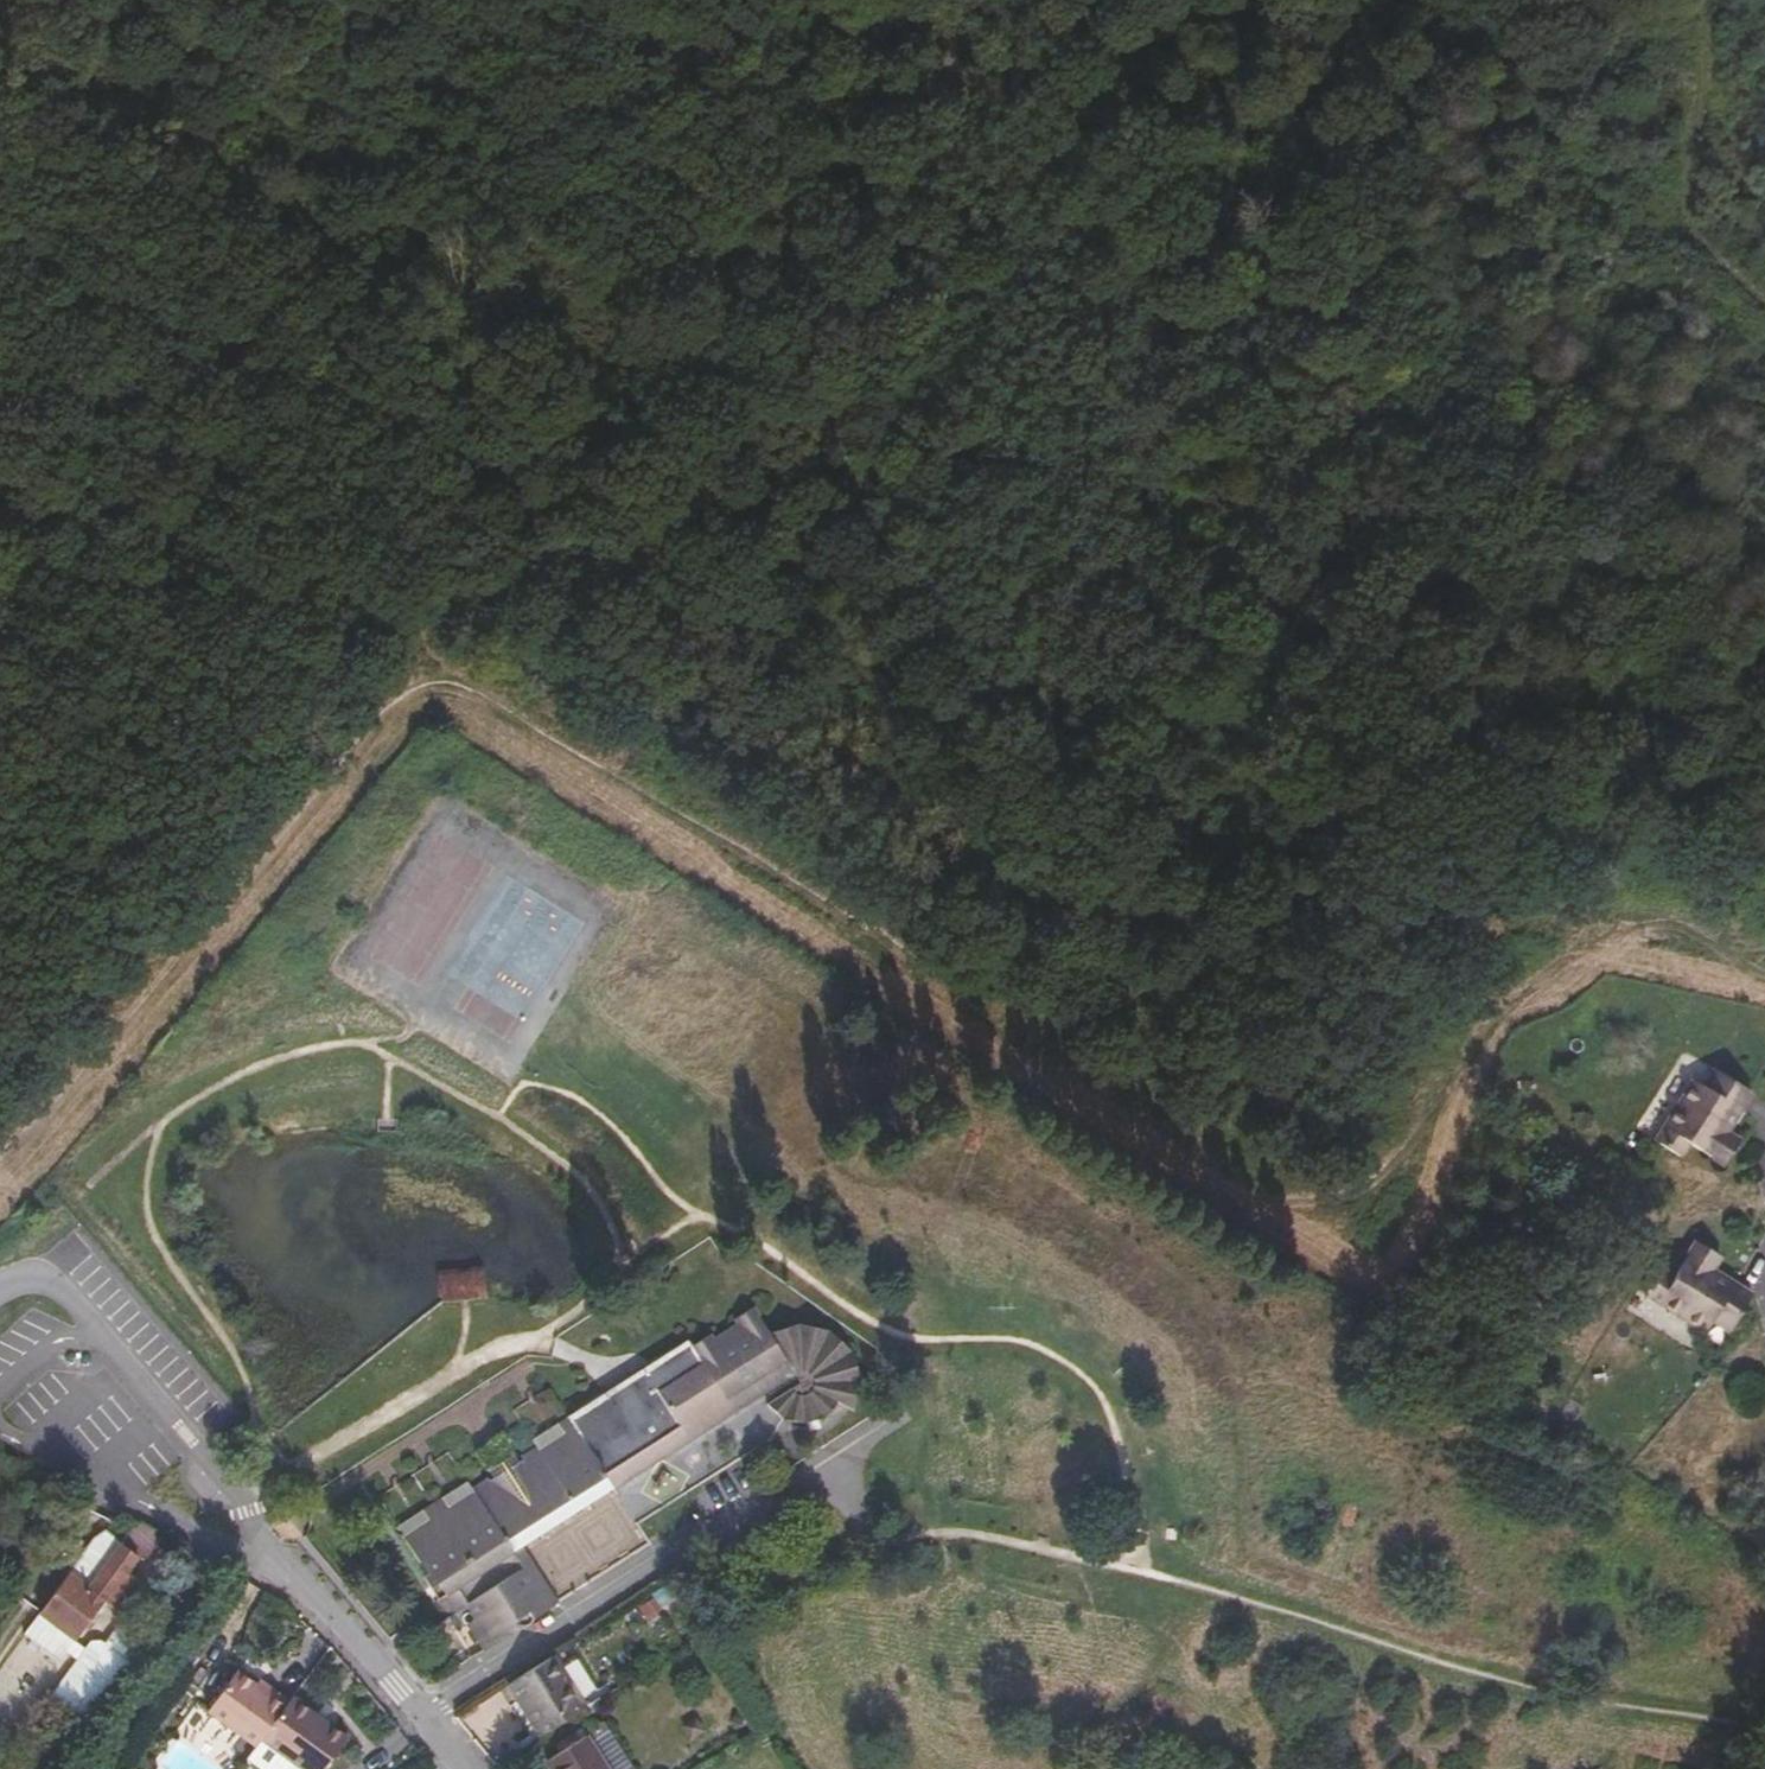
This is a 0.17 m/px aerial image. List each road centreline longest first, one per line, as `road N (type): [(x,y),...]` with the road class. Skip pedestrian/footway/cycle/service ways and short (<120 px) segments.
road 1 (track): [(0,1148),(388,715),(454,697),(581,750),(1253,1191),(1337,1192),(1379,1167),(1529,972),(1651,928),(1764,971)]
road 2 (residential): [(47,1282),(198,1446),(291,1567),(469,1768)]

